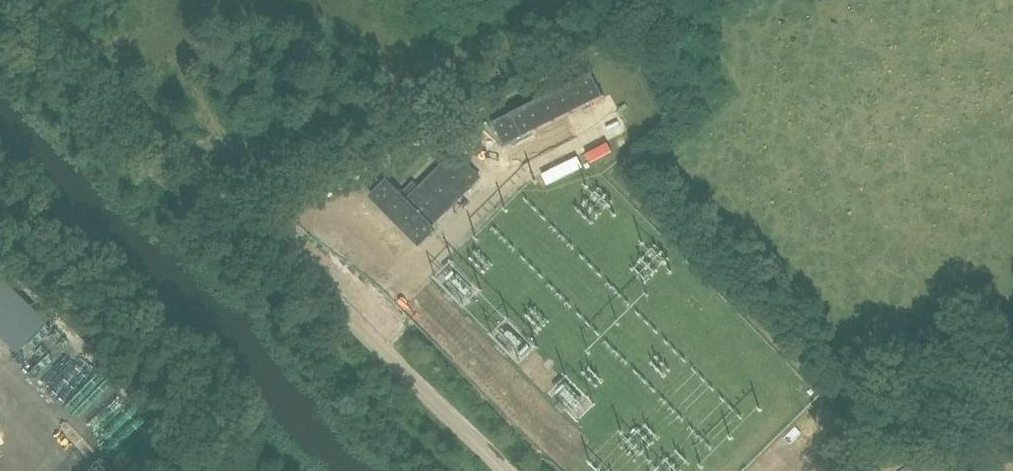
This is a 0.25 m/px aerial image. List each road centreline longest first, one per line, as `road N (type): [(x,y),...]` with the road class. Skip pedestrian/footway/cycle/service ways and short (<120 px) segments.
road 1 (unclassified): [(505,470),(15,0)]

